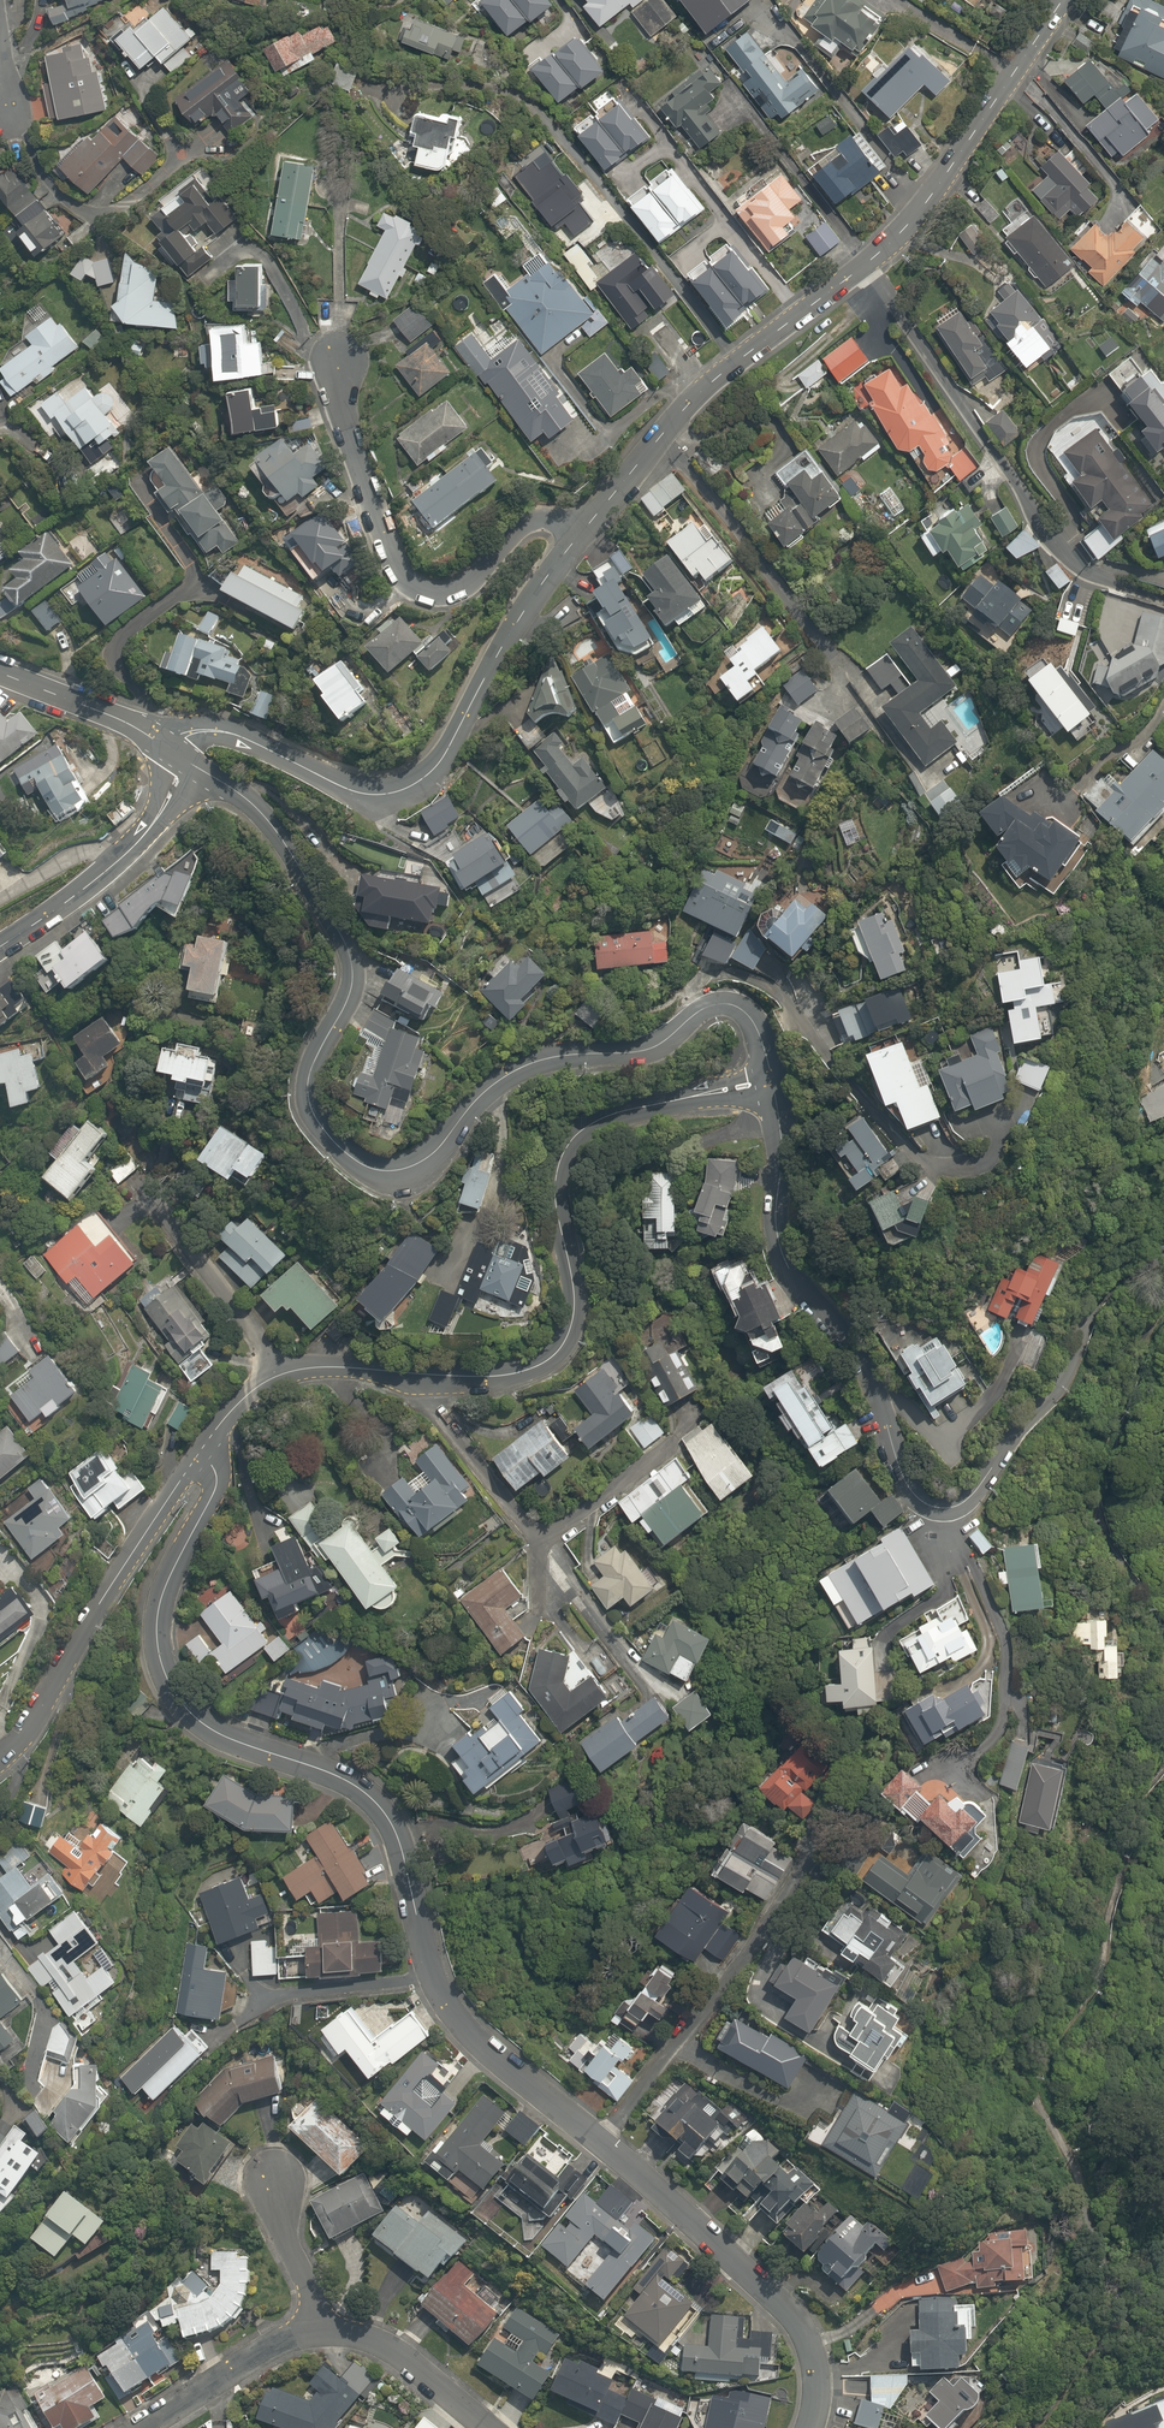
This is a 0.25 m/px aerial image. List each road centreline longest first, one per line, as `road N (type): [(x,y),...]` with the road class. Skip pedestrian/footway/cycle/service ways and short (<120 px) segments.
road 1 (residential): [(189,769),(264,817),(349,953),(353,983),(306,1077),(305,1102),(317,1126),(355,1161),(378,1172),(413,1170),(503,1079),(537,1061),(656,1047),(722,1004),(752,1020),(768,1086)]
road 2 (residential): [(768,1086),(777,1137),(775,1243),(785,1275),(841,1331),(919,1503),(938,1511),(970,1500),(1065,1382),(1097,1301),(1117,1280),(1163,1258)]
road 3 (residential): [(213,1441),(213,1495),(173,1566),(155,1624),(169,1684),(217,1733),(330,1771),(384,1808),(399,1835),(429,1970)]
road 4 (residential): [(168,737),(209,729),(240,737),(367,794),(418,782),(442,762),(523,613),(587,520)]
road 5 (residential): [(430,1385),(514,1381),(562,1359),(575,1340),(581,1286),(565,1175),(587,1136),(624,1118),(768,1086)]
road 6 (residential): [(587,520),(530,525),(462,587),(432,594),(417,589),(398,567),(358,460),(337,353)]
road 7 (residential): [(0,1756),(19,1739),(213,1441)]
road 8 (residential): [(587,520),(705,386),(865,266)]
road 9 (residential): [(865,266),(1076,577)]
road 10 (residential): [(604,2145),(776,2297),(807,2339),(821,2383),(813,2427)]
road 11 (residential): [(671,1443),(548,1534),(528,1531),(439,1410),(430,1385)]
road 12 (residential): [(604,2145),(811,1863)]
road 13 (residential): [(865,266),(909,226),(1060,0)]
road 14 (residential): [(189,769),(145,833),(72,899),(0,946)]
road 15 (residential): [(429,1970),(467,2031),(604,2145)]
road 16 (unclassified): [(278,1376),(147,1186)]
road 17 (residential): [(321,2328),(273,2346),(138,2427)]
road 18 (residential): [(429,1970),(262,1994),(242,2016)]
road 19 (residential): [(488,2427),(421,2369),(375,2342),(321,2328)]
road 20 (residential): [(0,673),(168,737)]
road 21 (residential): [(321,2328),(267,2169)]
road 22 (residential): [(278,1376),(322,1367),(430,1385)]

